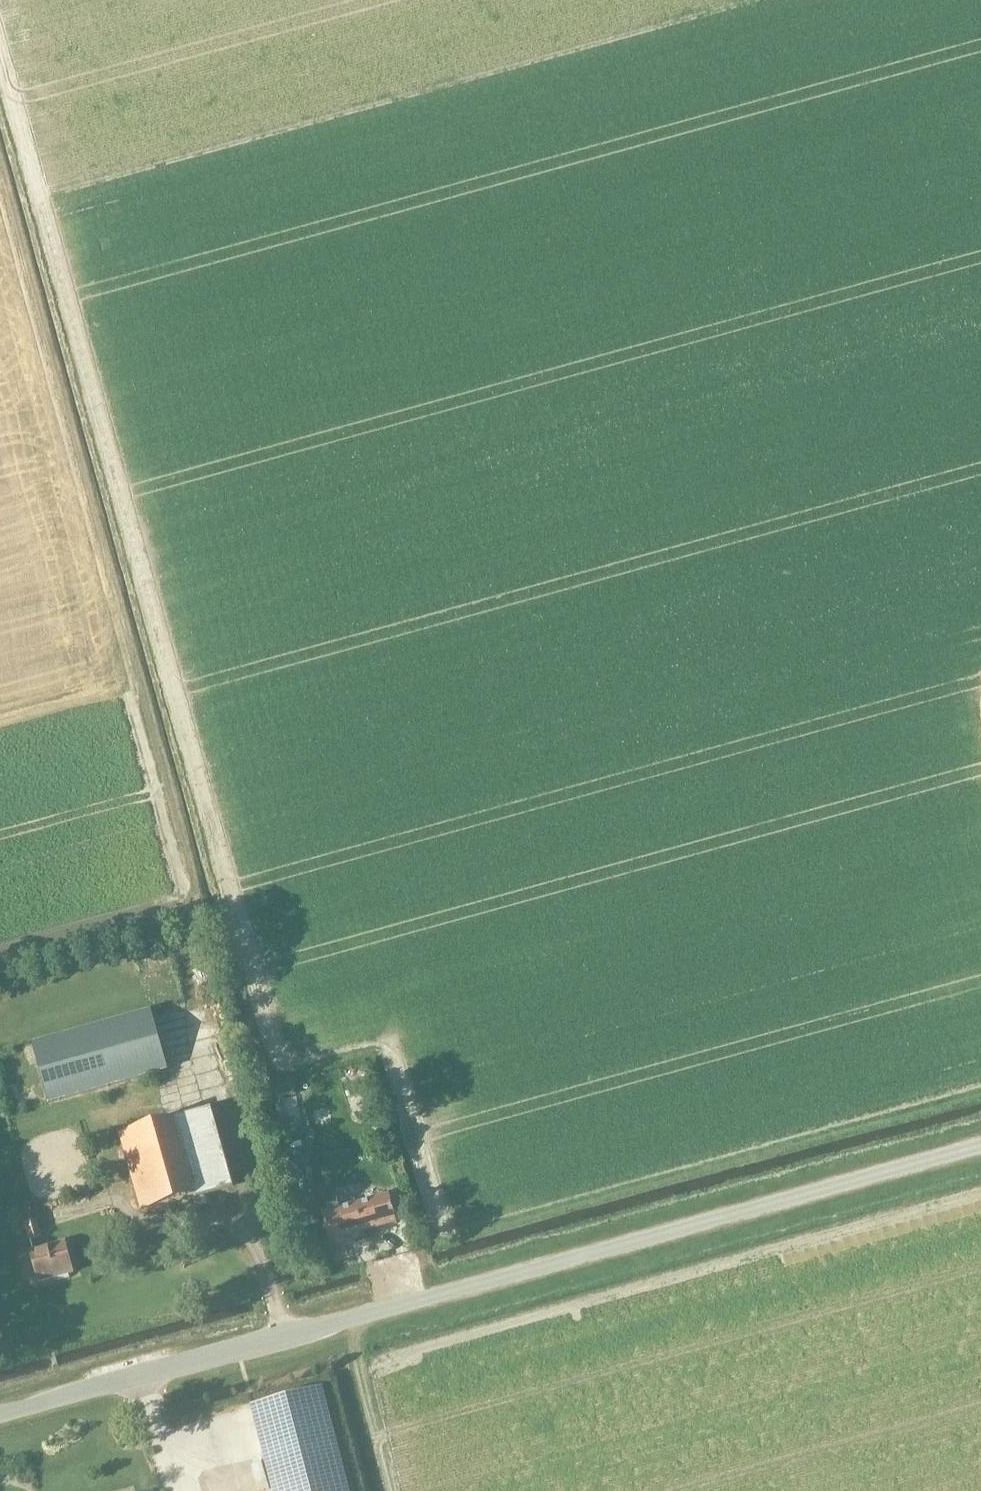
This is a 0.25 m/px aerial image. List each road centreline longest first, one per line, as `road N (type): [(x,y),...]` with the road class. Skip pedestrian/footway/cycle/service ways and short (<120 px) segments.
road 1 (unclassified): [(0,1414),(980,1145)]

